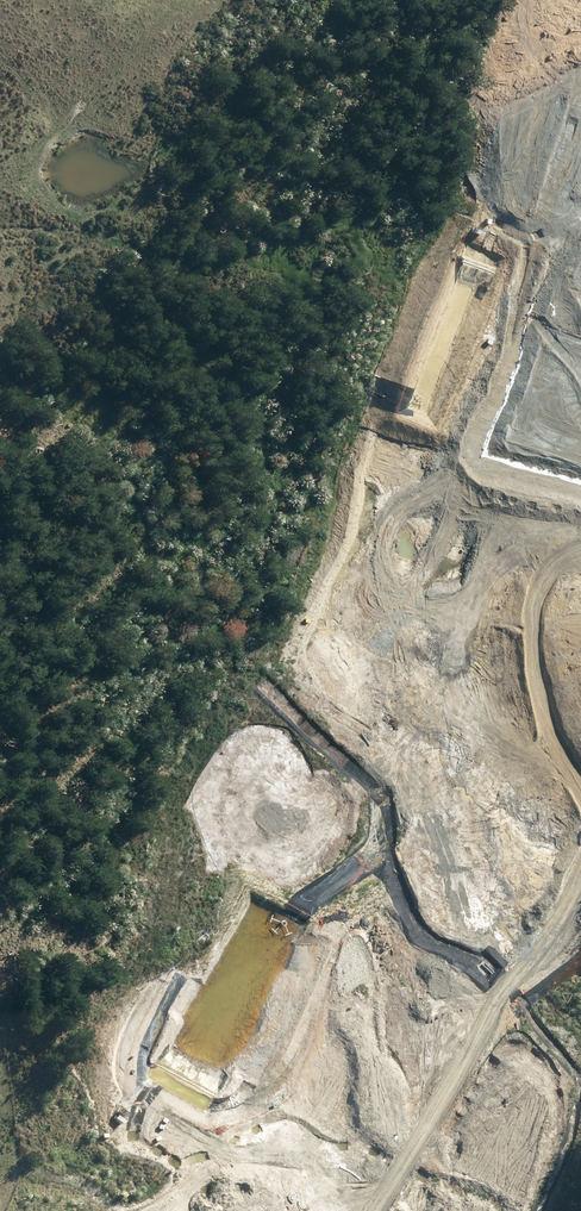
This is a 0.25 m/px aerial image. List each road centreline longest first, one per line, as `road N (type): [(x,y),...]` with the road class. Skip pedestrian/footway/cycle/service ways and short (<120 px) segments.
road 1 (track): [(232,1210),(379,1170),(482,1082),(477,915),(457,772),(519,544),(580,363)]
road 2 (trunk): [(329,1210),(364,1119),(580,396)]
road 3 (trunk): [(580,483),(359,1210)]
road 4 (track): [(279,1210),(309,1143),(326,1023),(340,986)]

